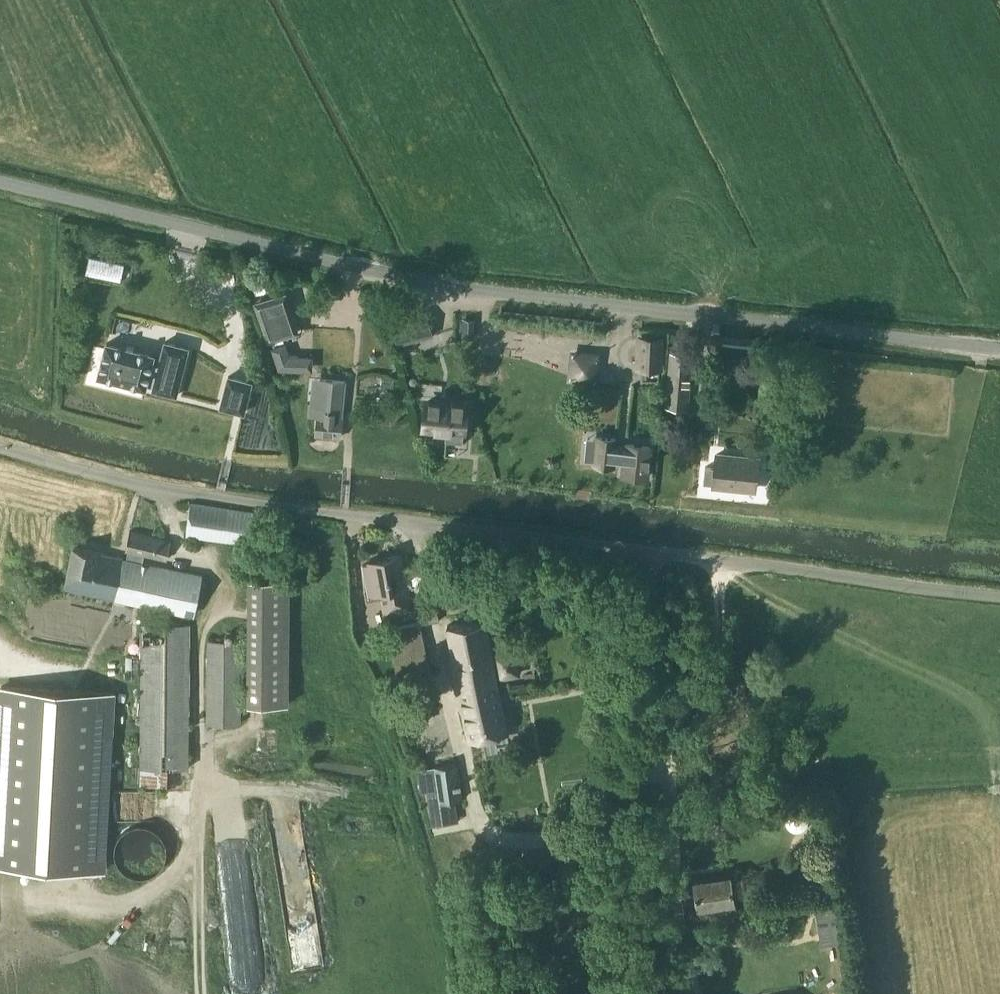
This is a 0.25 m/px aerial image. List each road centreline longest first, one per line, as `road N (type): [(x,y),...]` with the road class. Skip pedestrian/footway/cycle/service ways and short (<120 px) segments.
road 1 (unclassified): [(0,180),(447,286),(999,348)]
road 2 (unclassified): [(0,447),(179,491),(999,597)]

